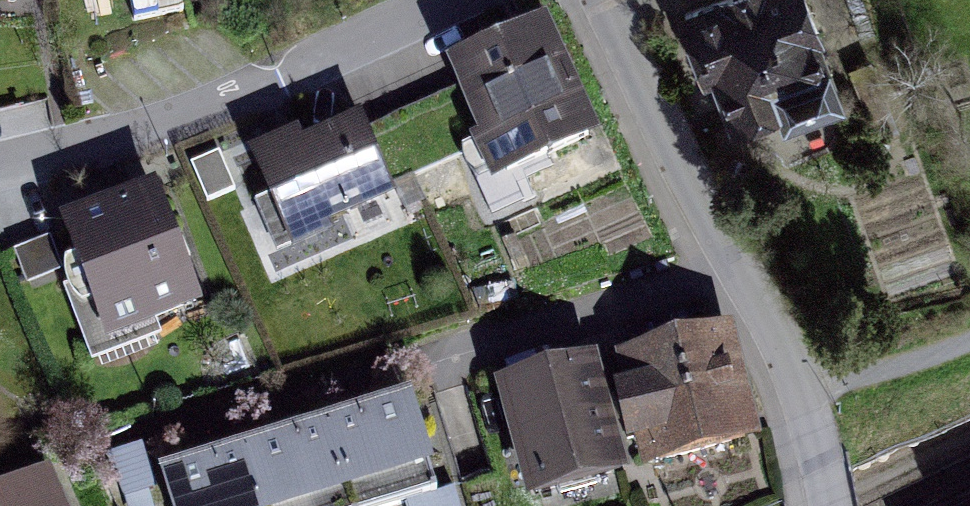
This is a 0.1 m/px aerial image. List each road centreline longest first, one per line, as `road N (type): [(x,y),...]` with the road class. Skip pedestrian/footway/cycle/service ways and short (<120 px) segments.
road 1 (residential): [(828,505),(812,430),(771,317),(681,162),(602,0)]
road 2 (residential): [(0,166),(164,125),(449,0)]
road 3 (track): [(798,388),(969,335)]

